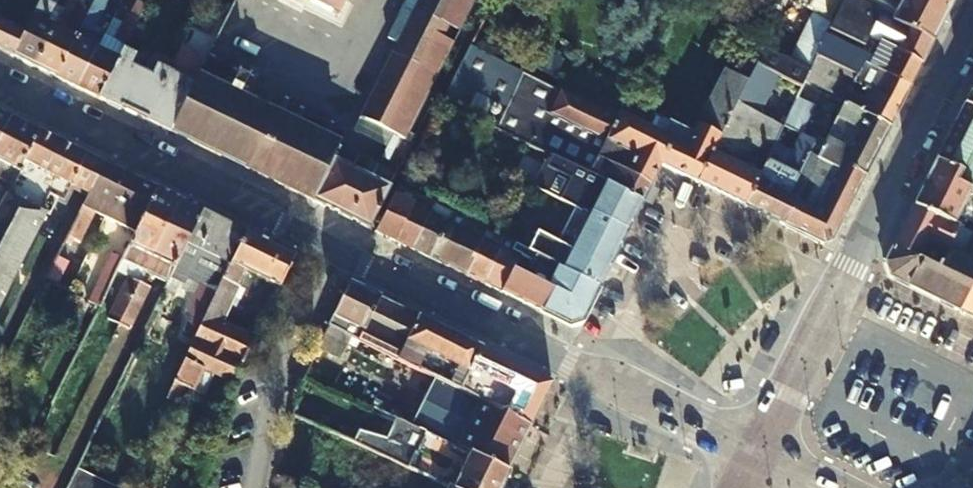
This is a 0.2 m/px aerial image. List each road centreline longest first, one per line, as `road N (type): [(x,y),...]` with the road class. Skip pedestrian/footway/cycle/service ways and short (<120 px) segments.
road 1 (residential): [(328,246),(0,87)]
road 2 (residential): [(849,265),(972,17)]
road 3 (residential): [(571,363),(328,246)]
road 4 (residential): [(328,246),(277,381),(255,487)]
road 5 (residential): [(756,454),(849,265)]
road 6 (residential): [(756,454),(571,363)]

